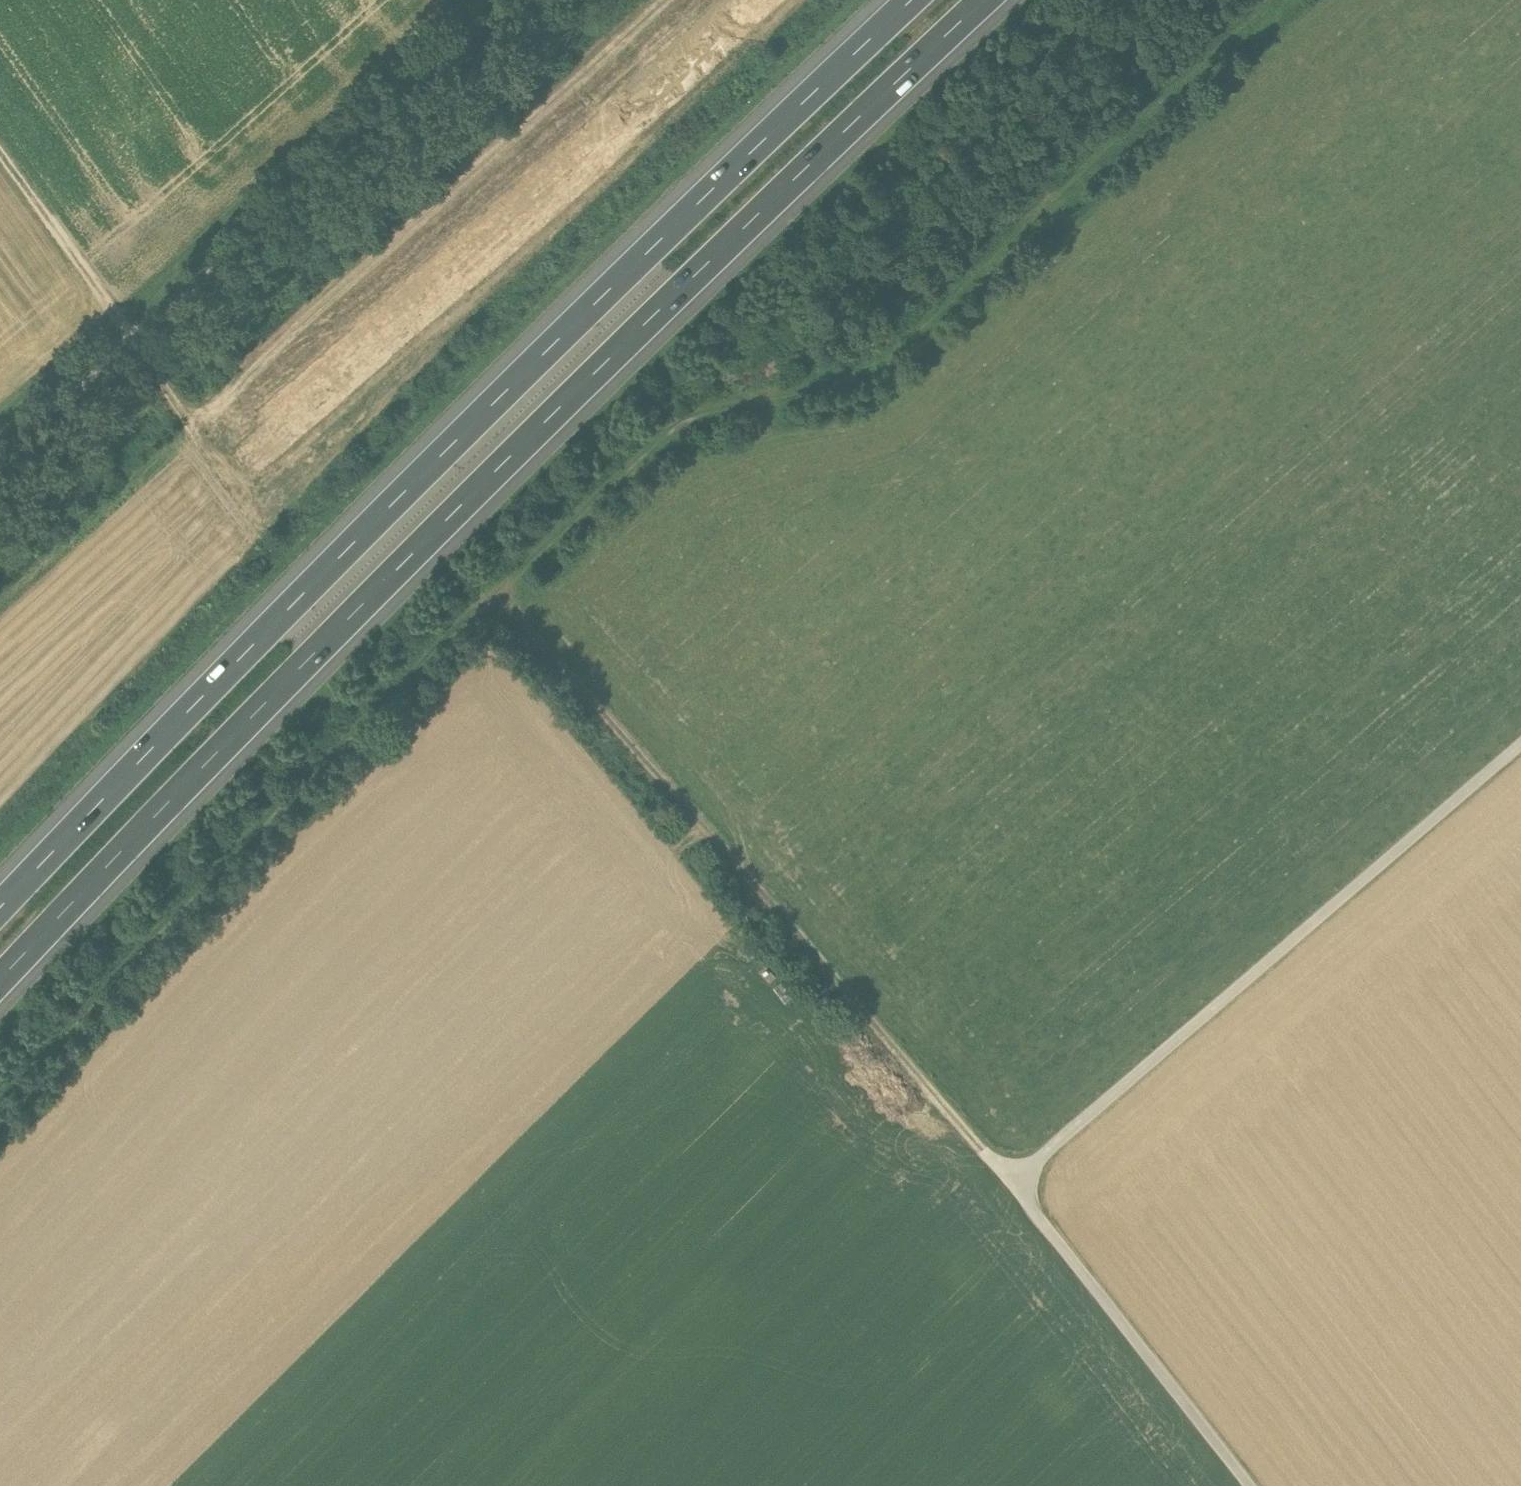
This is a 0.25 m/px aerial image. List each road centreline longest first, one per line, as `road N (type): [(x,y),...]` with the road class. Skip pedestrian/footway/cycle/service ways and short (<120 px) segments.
road 1 (track): [(0,1111),(679,418),(844,381),(1265,0)]
road 2 (motorway): [(0,983),(382,586),(993,0)]
road 3 (motorway): [(915,0),(322,567),(0,902)]
road 4 (track): [(1520,750),(1021,1191),(1252,1485)]
road 5 (track): [(499,595),(1021,1191)]
road 6 (track): [(476,0),(0,425)]
road 7 (track): [(262,533),(0,160)]

